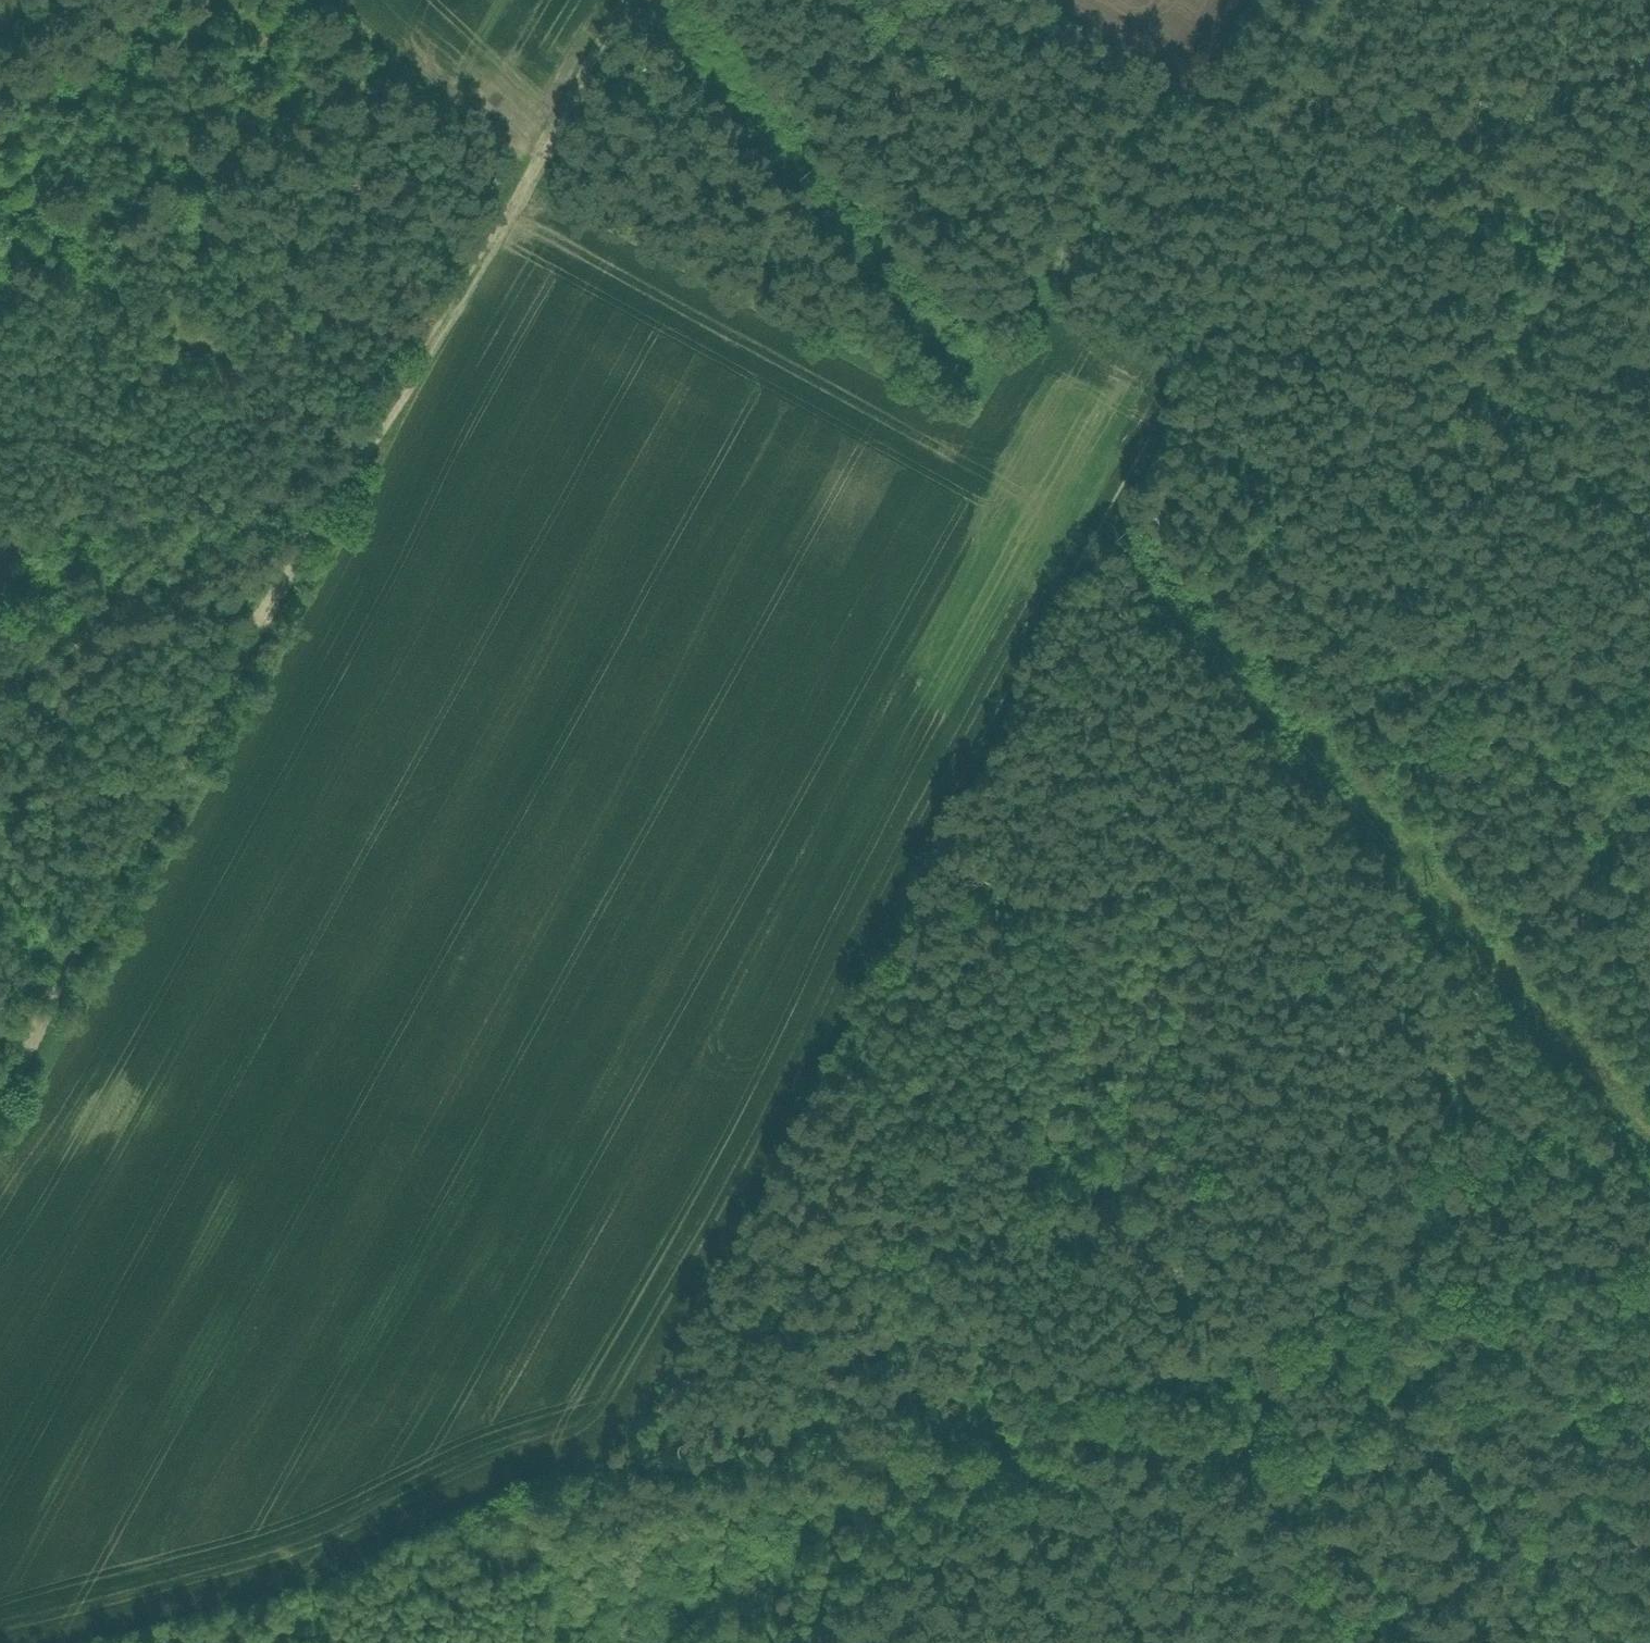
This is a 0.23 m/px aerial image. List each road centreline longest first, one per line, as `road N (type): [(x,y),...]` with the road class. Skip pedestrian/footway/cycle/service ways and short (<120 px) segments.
road 1 (track): [(1649,1304),(282,1642)]
road 2 (track): [(625,0),(523,192),(363,450),(0,1078)]
road 3 (track): [(1454,1642),(1386,1369)]

